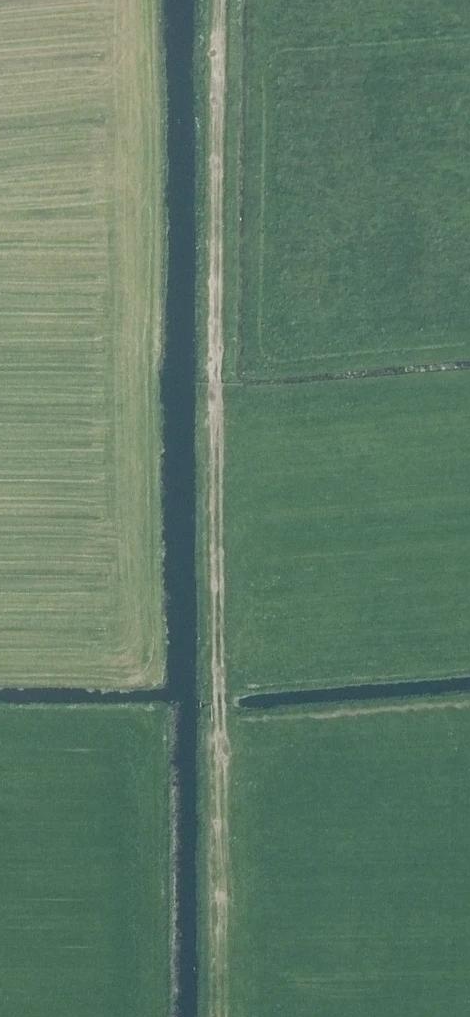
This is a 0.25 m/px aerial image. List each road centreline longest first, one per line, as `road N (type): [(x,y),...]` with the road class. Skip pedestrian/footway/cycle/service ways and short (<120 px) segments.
road 1 (track): [(222,1016),(215,253),(223,0)]

